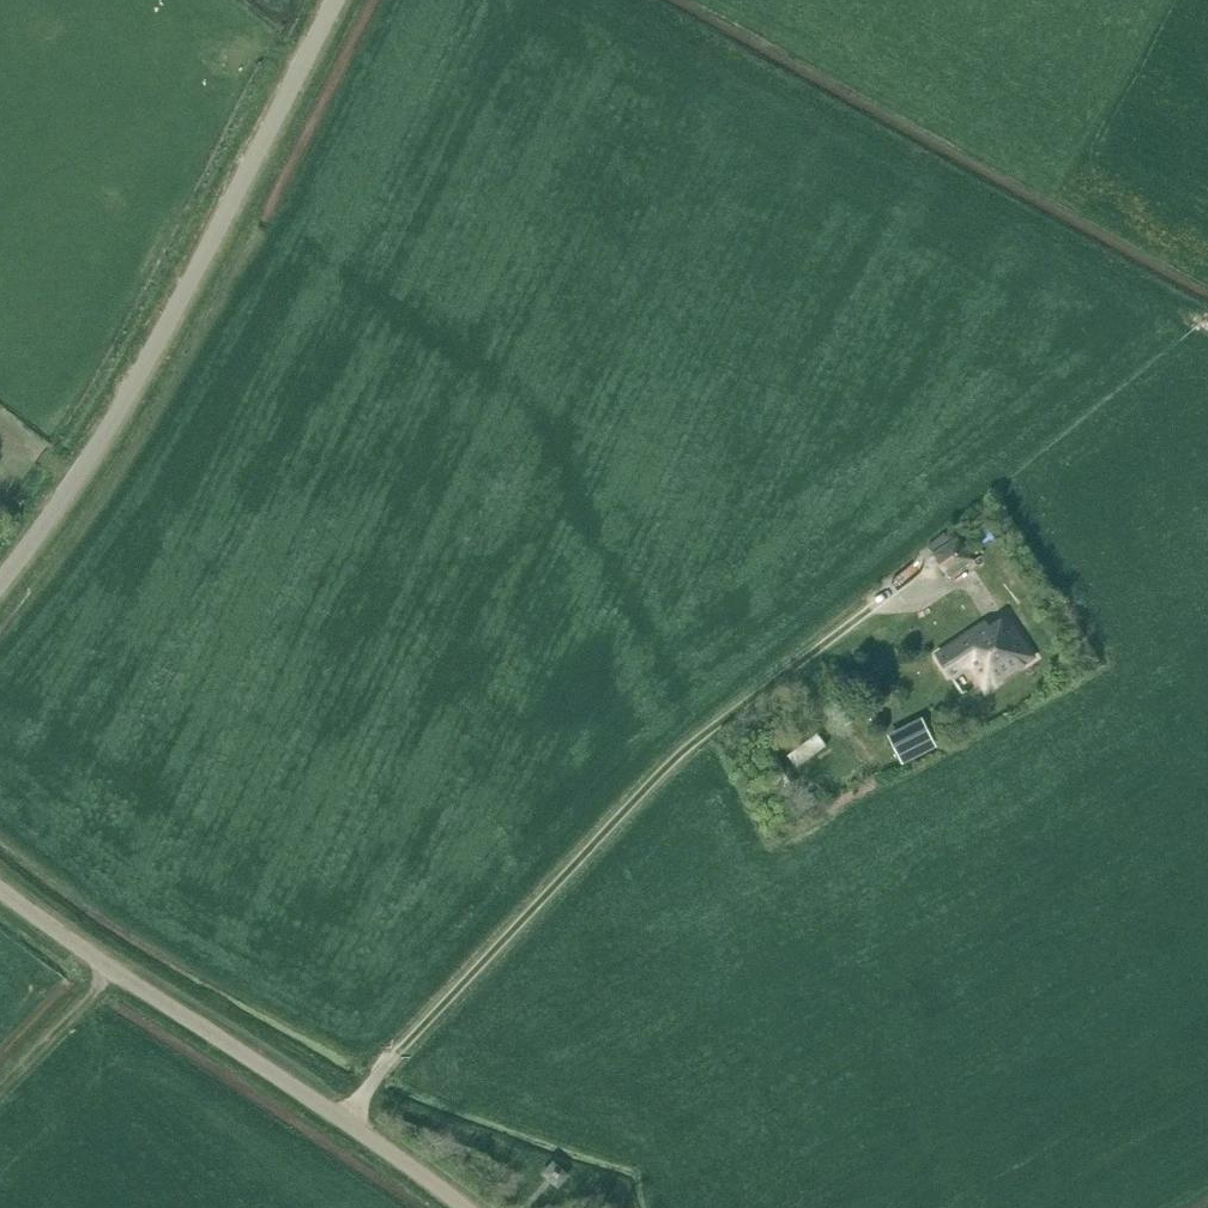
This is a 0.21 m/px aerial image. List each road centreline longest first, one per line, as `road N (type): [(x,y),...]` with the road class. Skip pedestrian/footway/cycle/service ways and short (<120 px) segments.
road 1 (unclassified): [(0,583),(71,494),(209,288),(355,0)]
road 2 (unclassified): [(460,1207),(0,895)]

